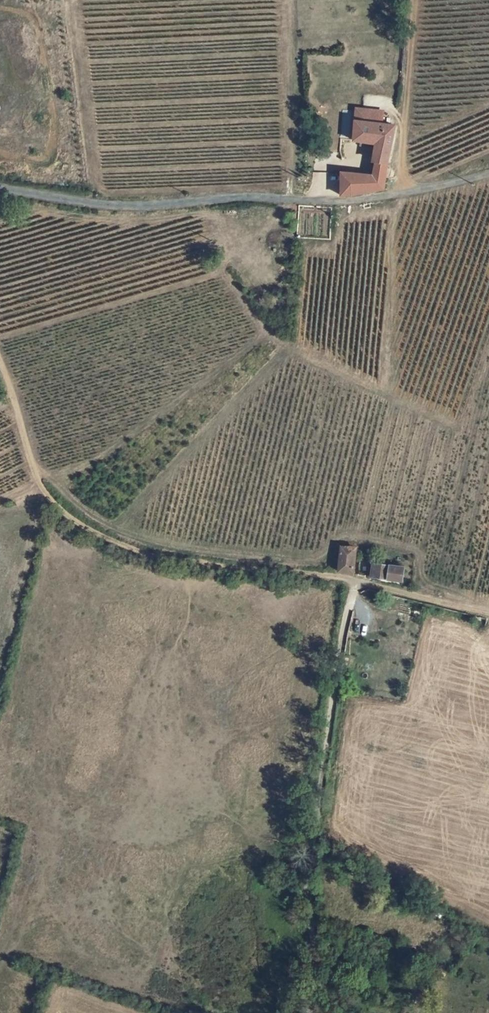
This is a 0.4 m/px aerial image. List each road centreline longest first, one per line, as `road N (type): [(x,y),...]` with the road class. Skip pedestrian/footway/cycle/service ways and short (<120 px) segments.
road 1 (unclassified): [(0,188),(125,206),(253,196),(332,202),(488,174)]
road 2 (track): [(0,360),(40,480),(105,534),(150,555),(355,582)]
road 3 (unclassified): [(355,582),(310,857),(316,971),(305,1012)]
road 4 (track): [(403,193),(416,0)]

